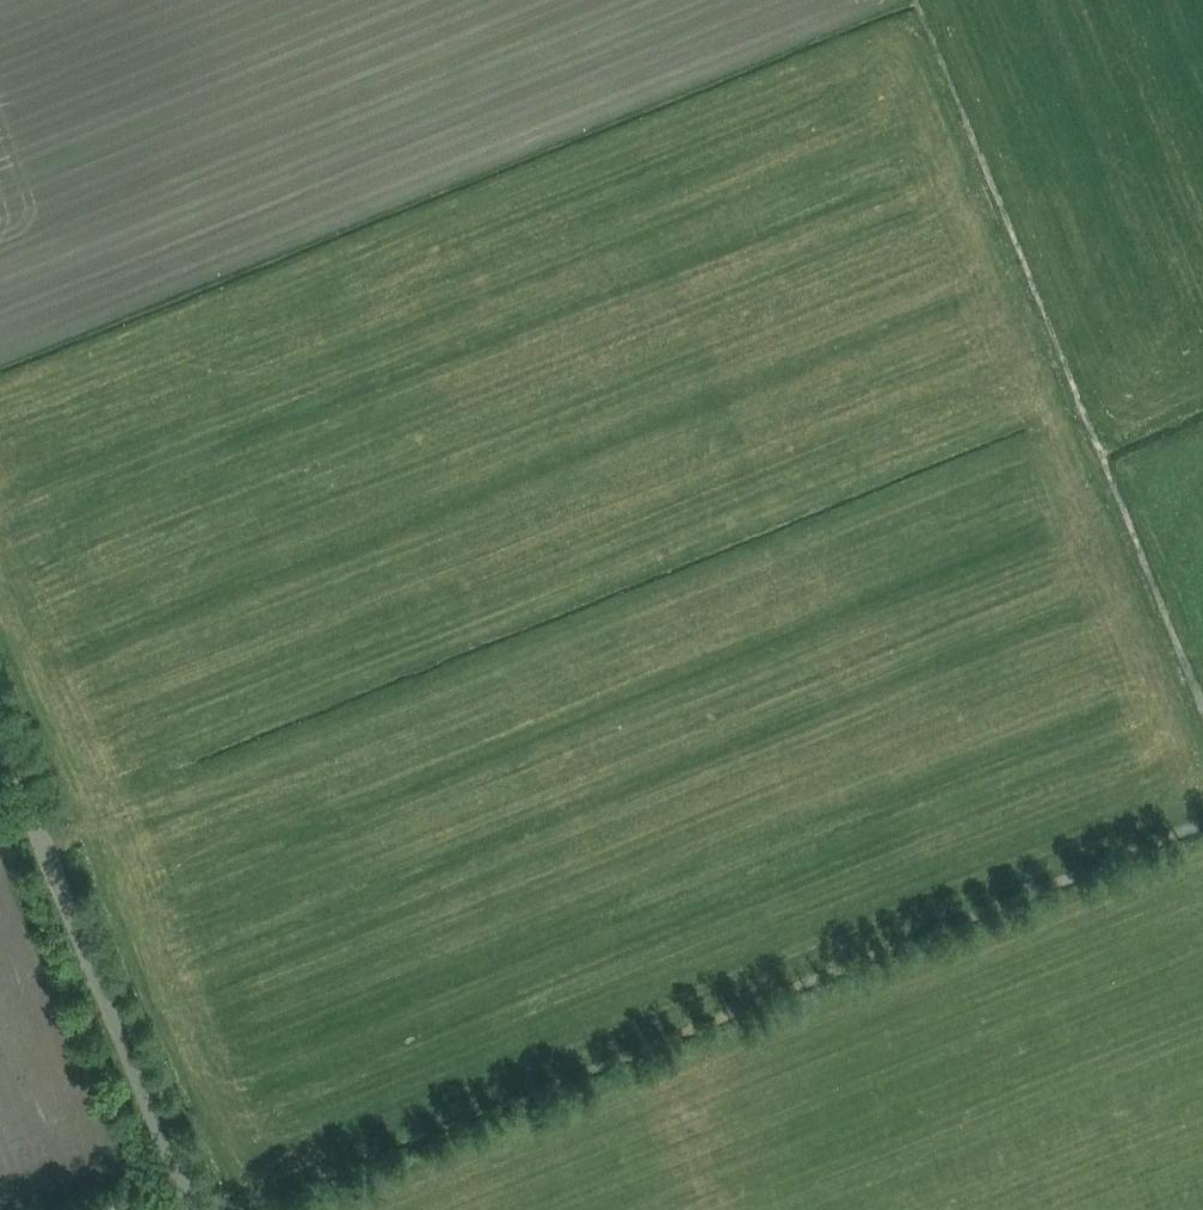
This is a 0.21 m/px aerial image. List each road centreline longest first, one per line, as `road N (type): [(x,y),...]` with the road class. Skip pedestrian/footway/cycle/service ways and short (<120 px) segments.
road 1 (unclassified): [(198,1209),(0,729)]

